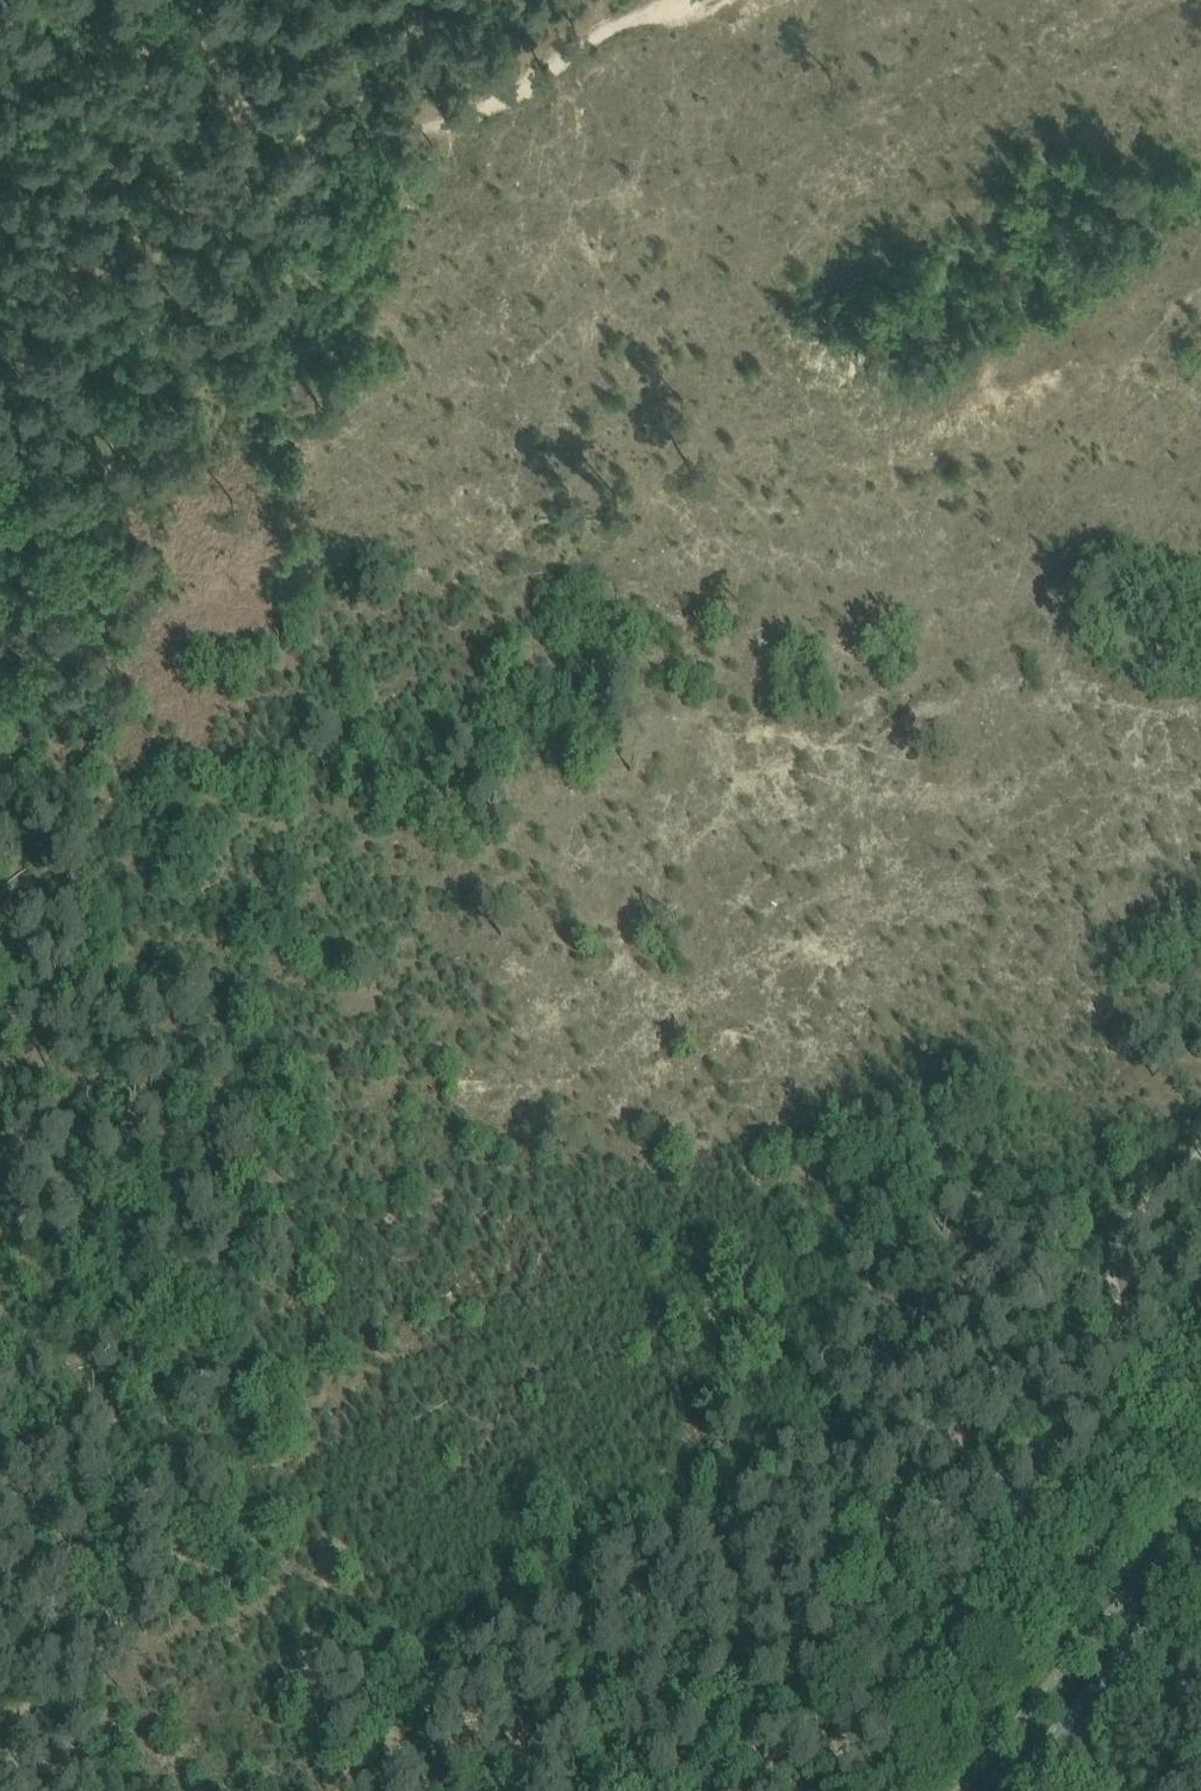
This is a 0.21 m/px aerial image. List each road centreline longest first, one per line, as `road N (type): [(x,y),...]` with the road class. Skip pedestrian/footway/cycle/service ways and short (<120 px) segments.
road 1 (track): [(362,1790),(424,1753),(593,1733),(784,1653),(880,1574),(933,1449),(1031,1394),(1073,1385),(1100,1351),(1131,1250),(1200,1165)]
road 2 (secondary): [(1028,1790),(1200,1579)]

